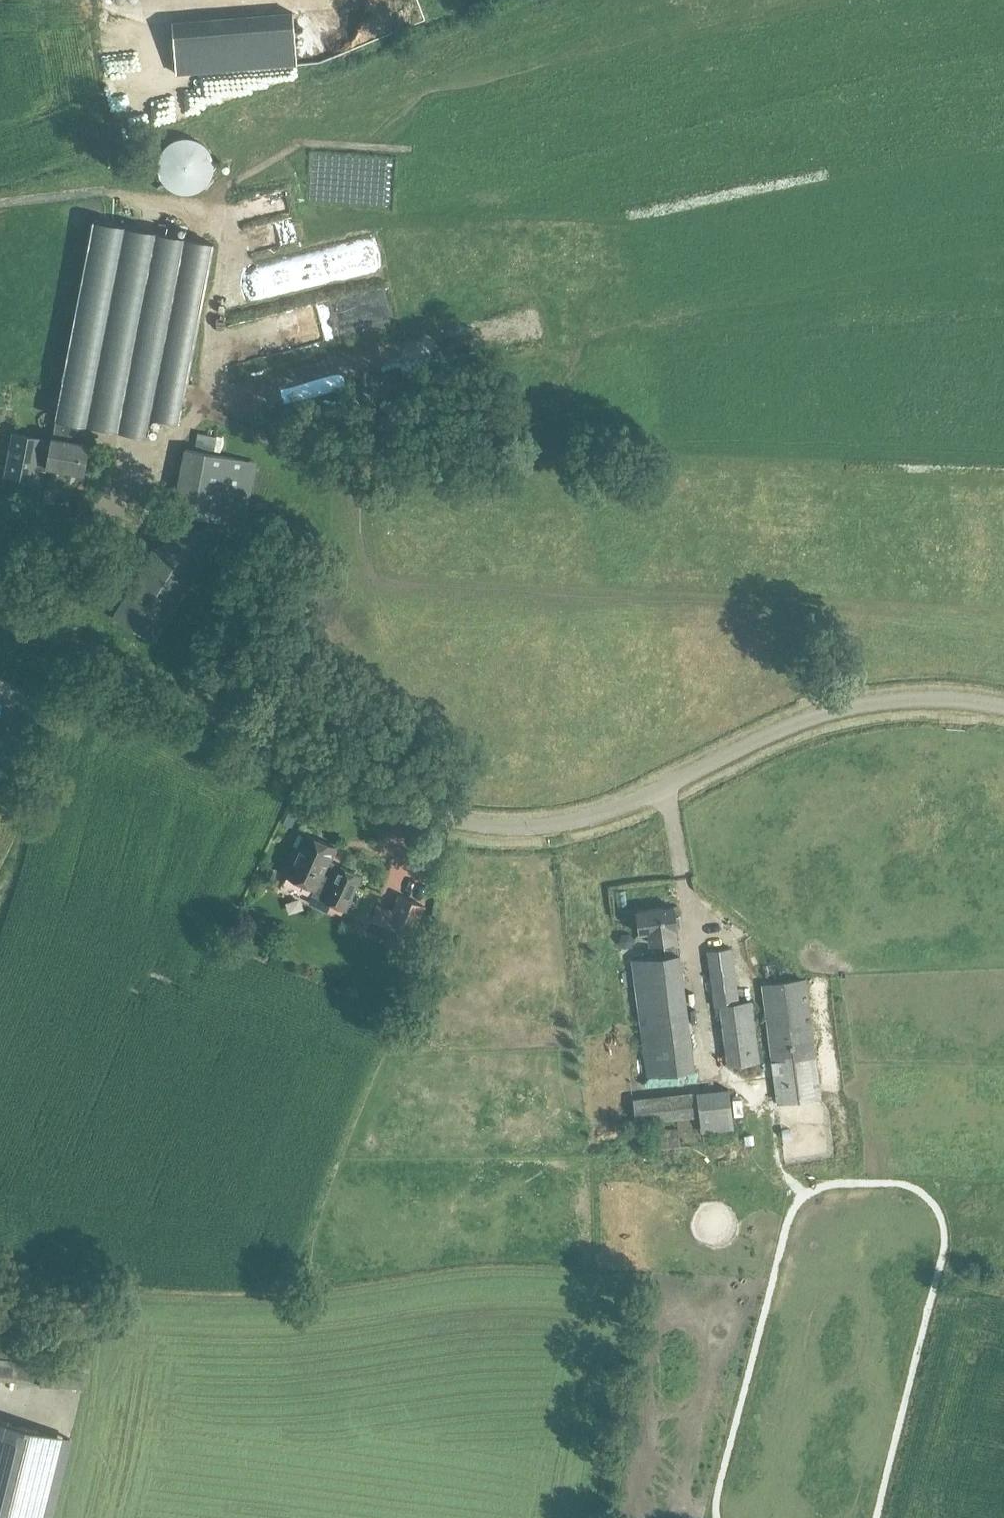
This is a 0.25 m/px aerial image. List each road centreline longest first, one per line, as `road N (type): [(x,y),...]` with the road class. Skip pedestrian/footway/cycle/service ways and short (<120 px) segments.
road 1 (unclassified): [(1003,717),(927,708),(870,713),(794,733),(593,832),(493,839),(410,826),(0,626)]

